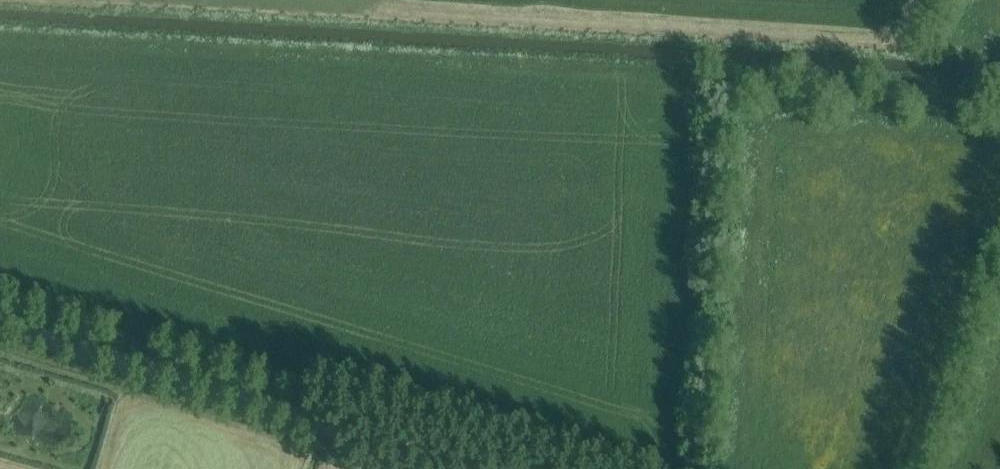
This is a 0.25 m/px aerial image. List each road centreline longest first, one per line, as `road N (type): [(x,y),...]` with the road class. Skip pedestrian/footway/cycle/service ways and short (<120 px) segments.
road 1 (unclassified): [(479,468),(0,328)]

